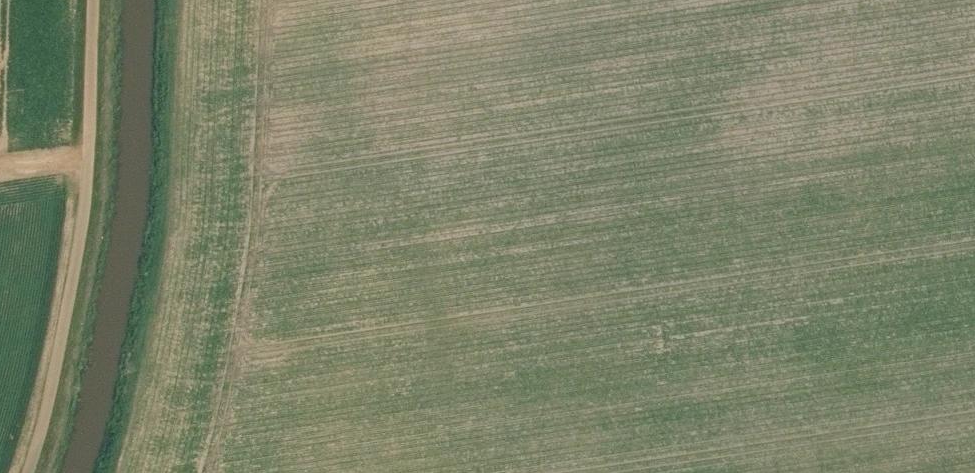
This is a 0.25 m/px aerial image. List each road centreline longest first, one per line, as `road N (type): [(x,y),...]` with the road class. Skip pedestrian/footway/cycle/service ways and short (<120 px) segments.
road 1 (unclassified): [(26,472),(45,422),(78,247),(93,0)]

